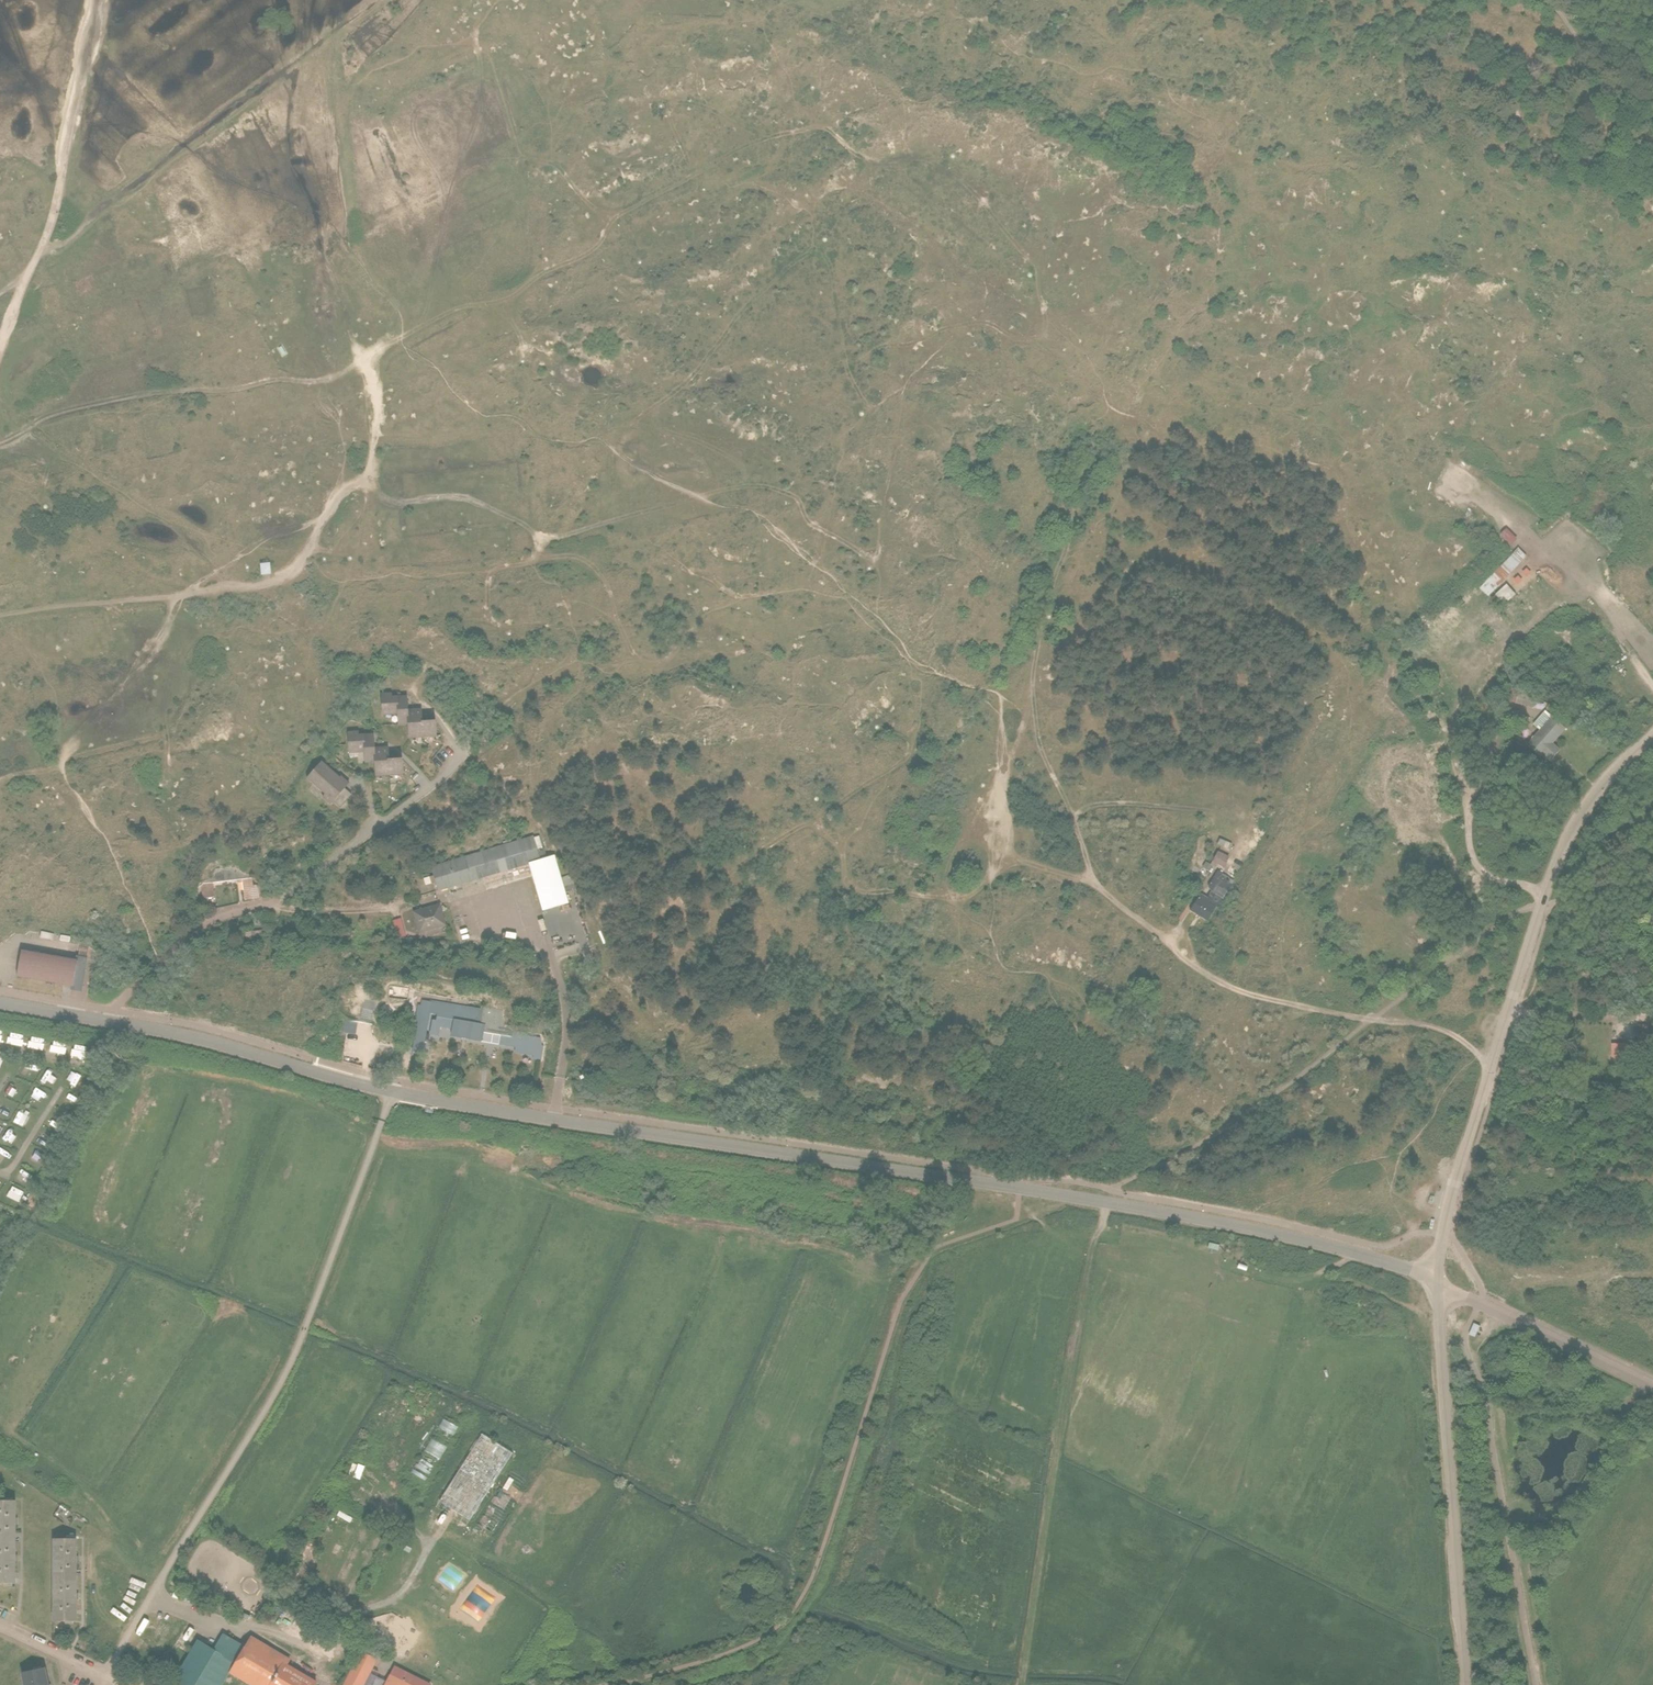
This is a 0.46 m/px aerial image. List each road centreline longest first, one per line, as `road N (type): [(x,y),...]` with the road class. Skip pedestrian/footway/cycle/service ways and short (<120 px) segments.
road 1 (track): [(0,440),(165,395),(204,398),(277,384),(308,390),(455,314),(516,300),(590,254),(609,220),(743,148),(797,134),(823,134),(851,159),(877,168),(906,160),(934,170),(965,193),(1033,273),(1042,325),(1027,344),(955,328),(880,352),(854,369),(839,362),(827,272),(818,255),(797,260),(680,389),(613,441),(606,505),(588,528),(562,542),(538,541),(524,507),(511,498),(384,497),(367,476)]
road 2 (unclassified): [(0,1003),(185,1036),(391,1091),(1236,1225),(1435,1279)]
road 3 (track): [(315,0),(289,124),(297,170),(319,219),(319,266),(372,395),(367,476)]
road 4 (track): [(1109,1204),(1055,1463),(1021,1684)]
road 5 (track): [(1162,939),(1095,884),(1033,734),(1028,675),(1068,542)]
road 6 (track): [(367,476),(336,501),(306,557),(283,578),(0,614)]
road 7 (unclassified): [(1466,1684),(1435,1279)]
road 8 (track): [(0,779),(60,762),(65,744),(152,645),(172,598)]
road 9 (residential): [(1435,1279),(1652,1388)]
road 10 (track): [(1494,1312),(1535,1289),(1612,1277),(1652,1282)]
road 11 (track): [(1504,1019),(1652,1021)]

